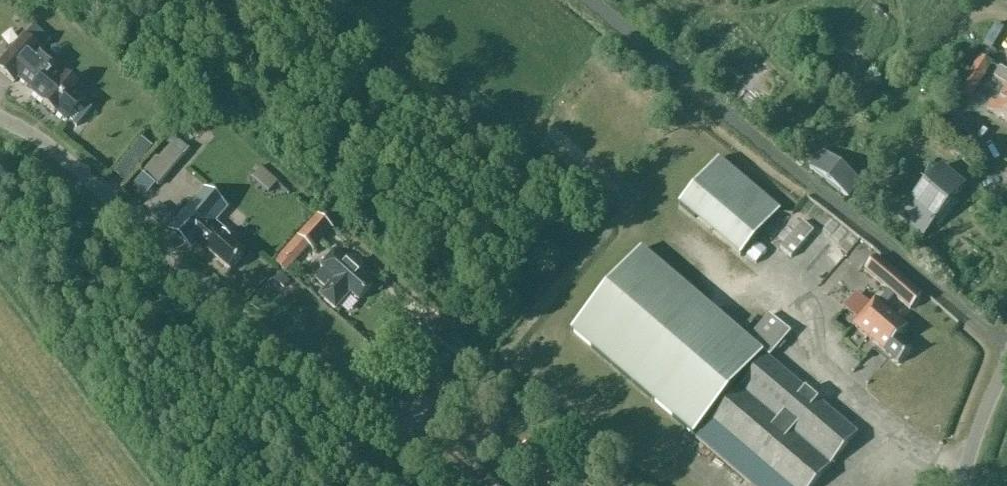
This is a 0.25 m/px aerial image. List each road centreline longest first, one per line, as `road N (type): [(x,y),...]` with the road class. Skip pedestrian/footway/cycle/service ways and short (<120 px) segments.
road 1 (unclassified): [(459,485),(235,312),(60,155),(0,118)]
road 2 (unclassified): [(961,485),(1006,361)]

